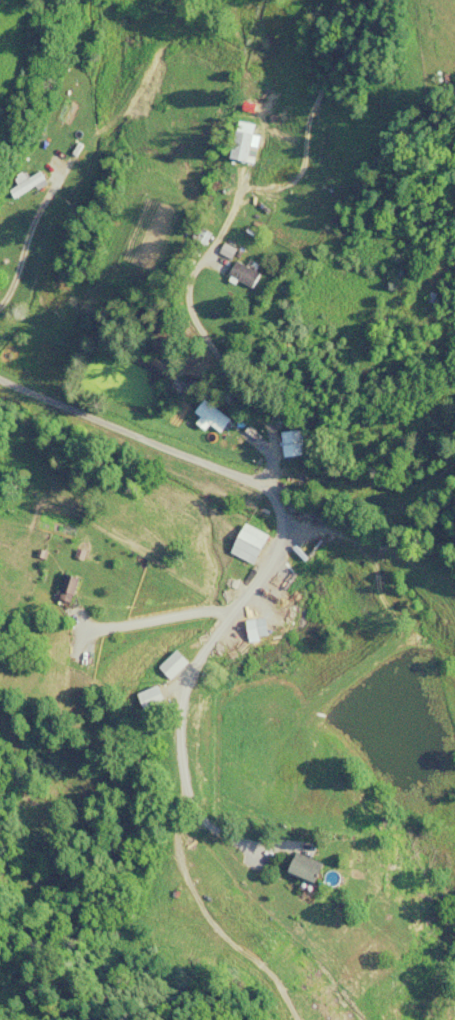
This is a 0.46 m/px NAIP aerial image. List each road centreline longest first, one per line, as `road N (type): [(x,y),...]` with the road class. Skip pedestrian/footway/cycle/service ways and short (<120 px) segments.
road 1 (residential): [(265,485),(0,362)]
road 2 (residential): [(265,485),(394,480),(454,458)]

